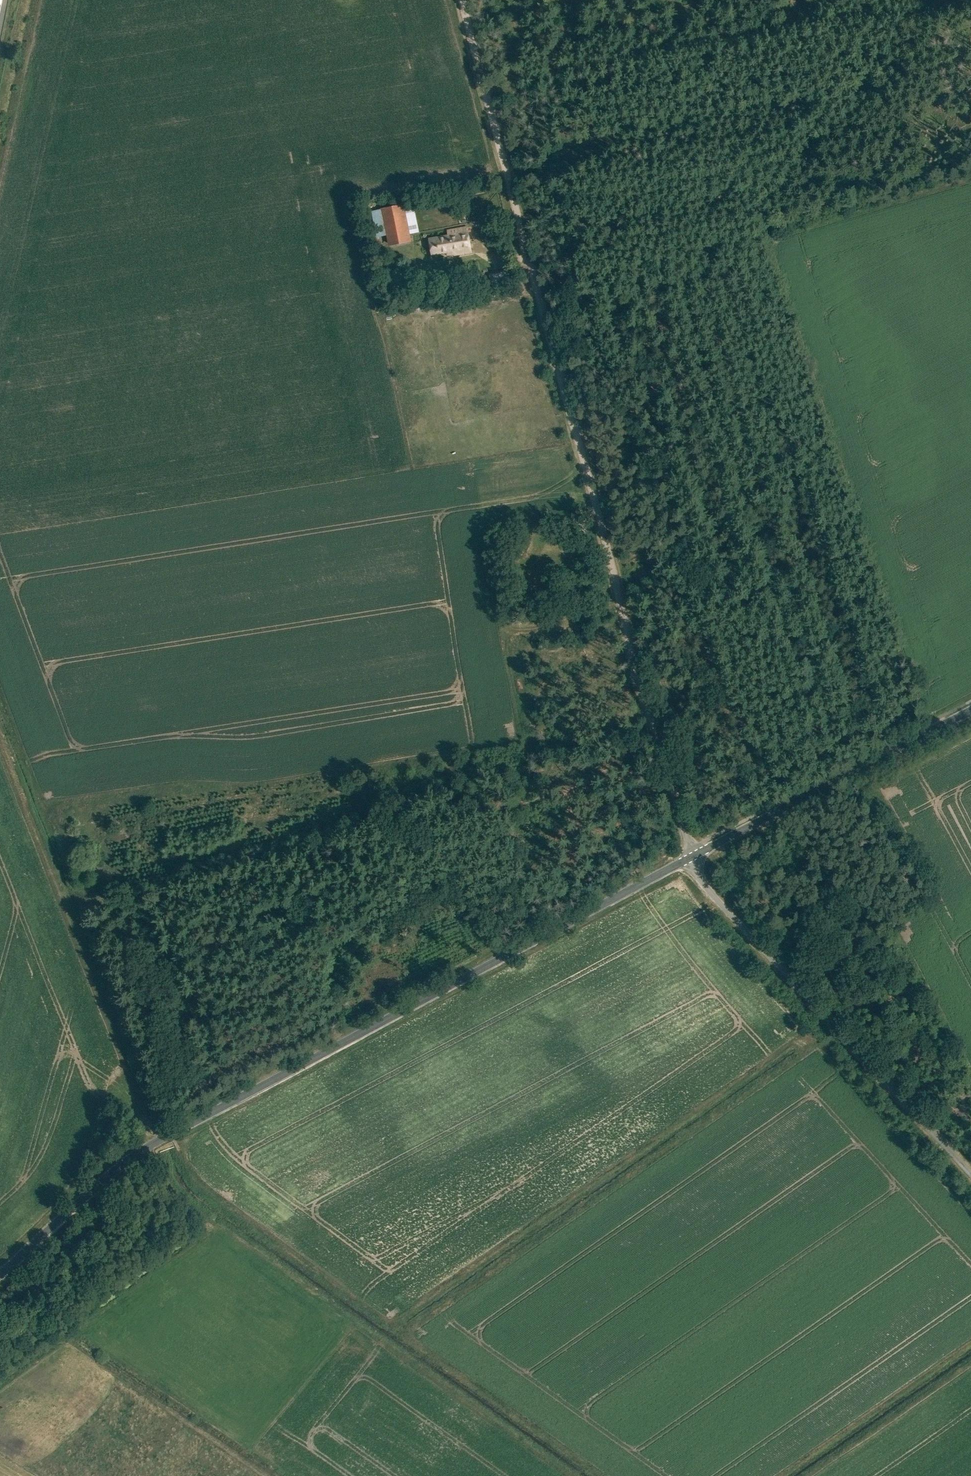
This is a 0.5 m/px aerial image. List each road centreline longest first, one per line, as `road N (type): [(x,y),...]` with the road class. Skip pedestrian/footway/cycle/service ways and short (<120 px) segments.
road 1 (unclassified): [(464,0),(691,856)]
road 2 (tertiary): [(0,1272),(156,1140),(691,856)]
road 3 (unclassified): [(691,856),(704,884),(970,1173)]
road 4 (tertiary): [(691,856),(970,709)]

